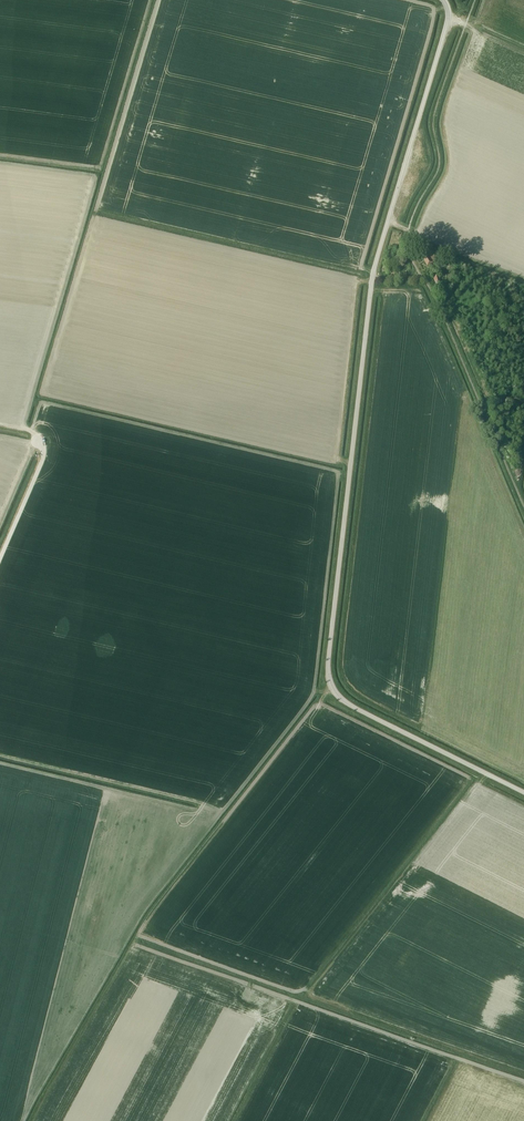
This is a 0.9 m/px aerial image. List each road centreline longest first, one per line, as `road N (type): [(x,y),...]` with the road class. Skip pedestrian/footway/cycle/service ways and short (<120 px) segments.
road 1 (unclassified): [(523,793),(379,723),(338,698),(329,676),(370,294),(445,32),(443,0)]

